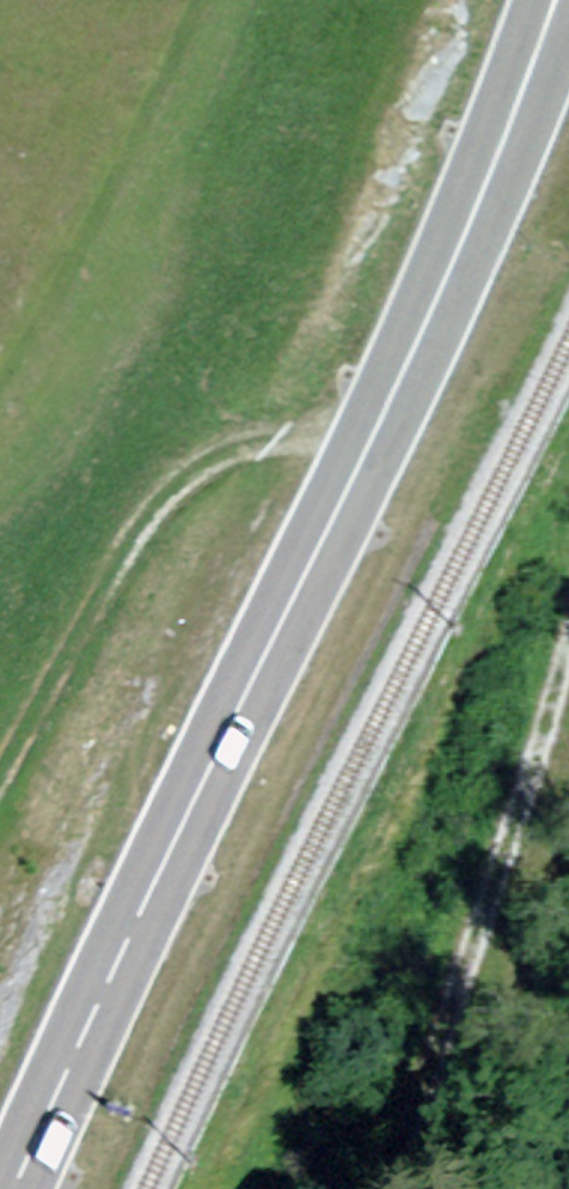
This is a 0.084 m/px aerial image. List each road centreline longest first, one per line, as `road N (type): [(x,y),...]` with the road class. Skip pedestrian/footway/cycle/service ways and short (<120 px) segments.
road 1 (secondary): [(17,1188),(482,202),(561,0)]
road 2 (track): [(362,458),(318,442),(282,441),(227,452),(181,482),(140,528),(0,777)]
road 3 (track): [(471,975),(535,777),(568,639)]

